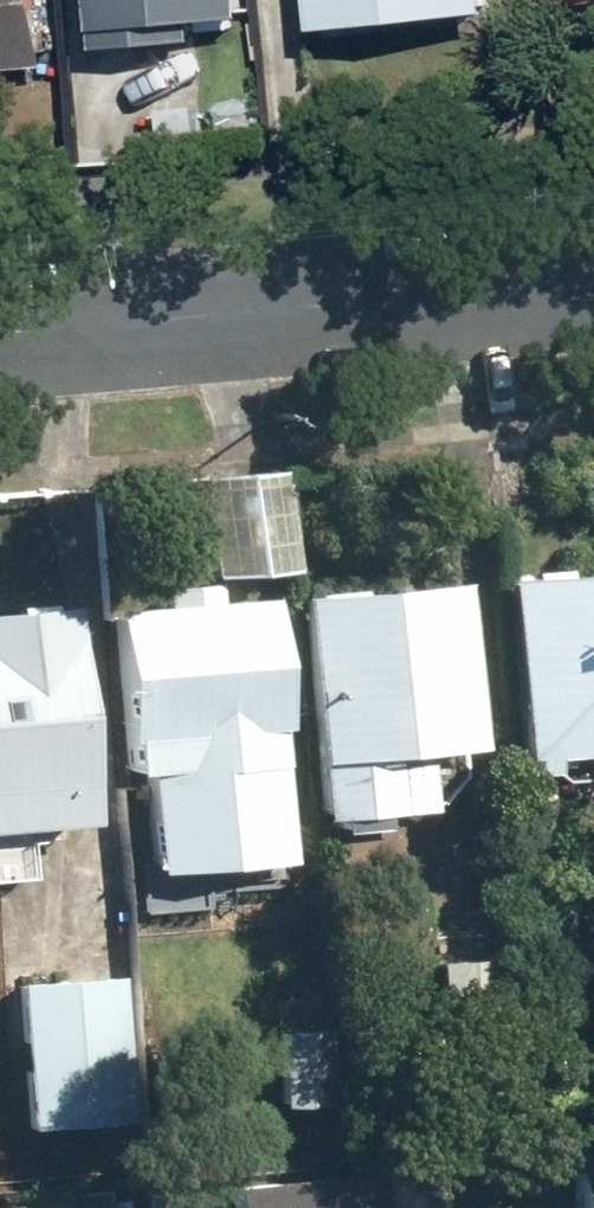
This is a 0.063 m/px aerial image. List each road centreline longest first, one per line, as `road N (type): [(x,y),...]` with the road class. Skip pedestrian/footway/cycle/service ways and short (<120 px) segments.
road 1 (residential): [(0,328),(593,278)]

